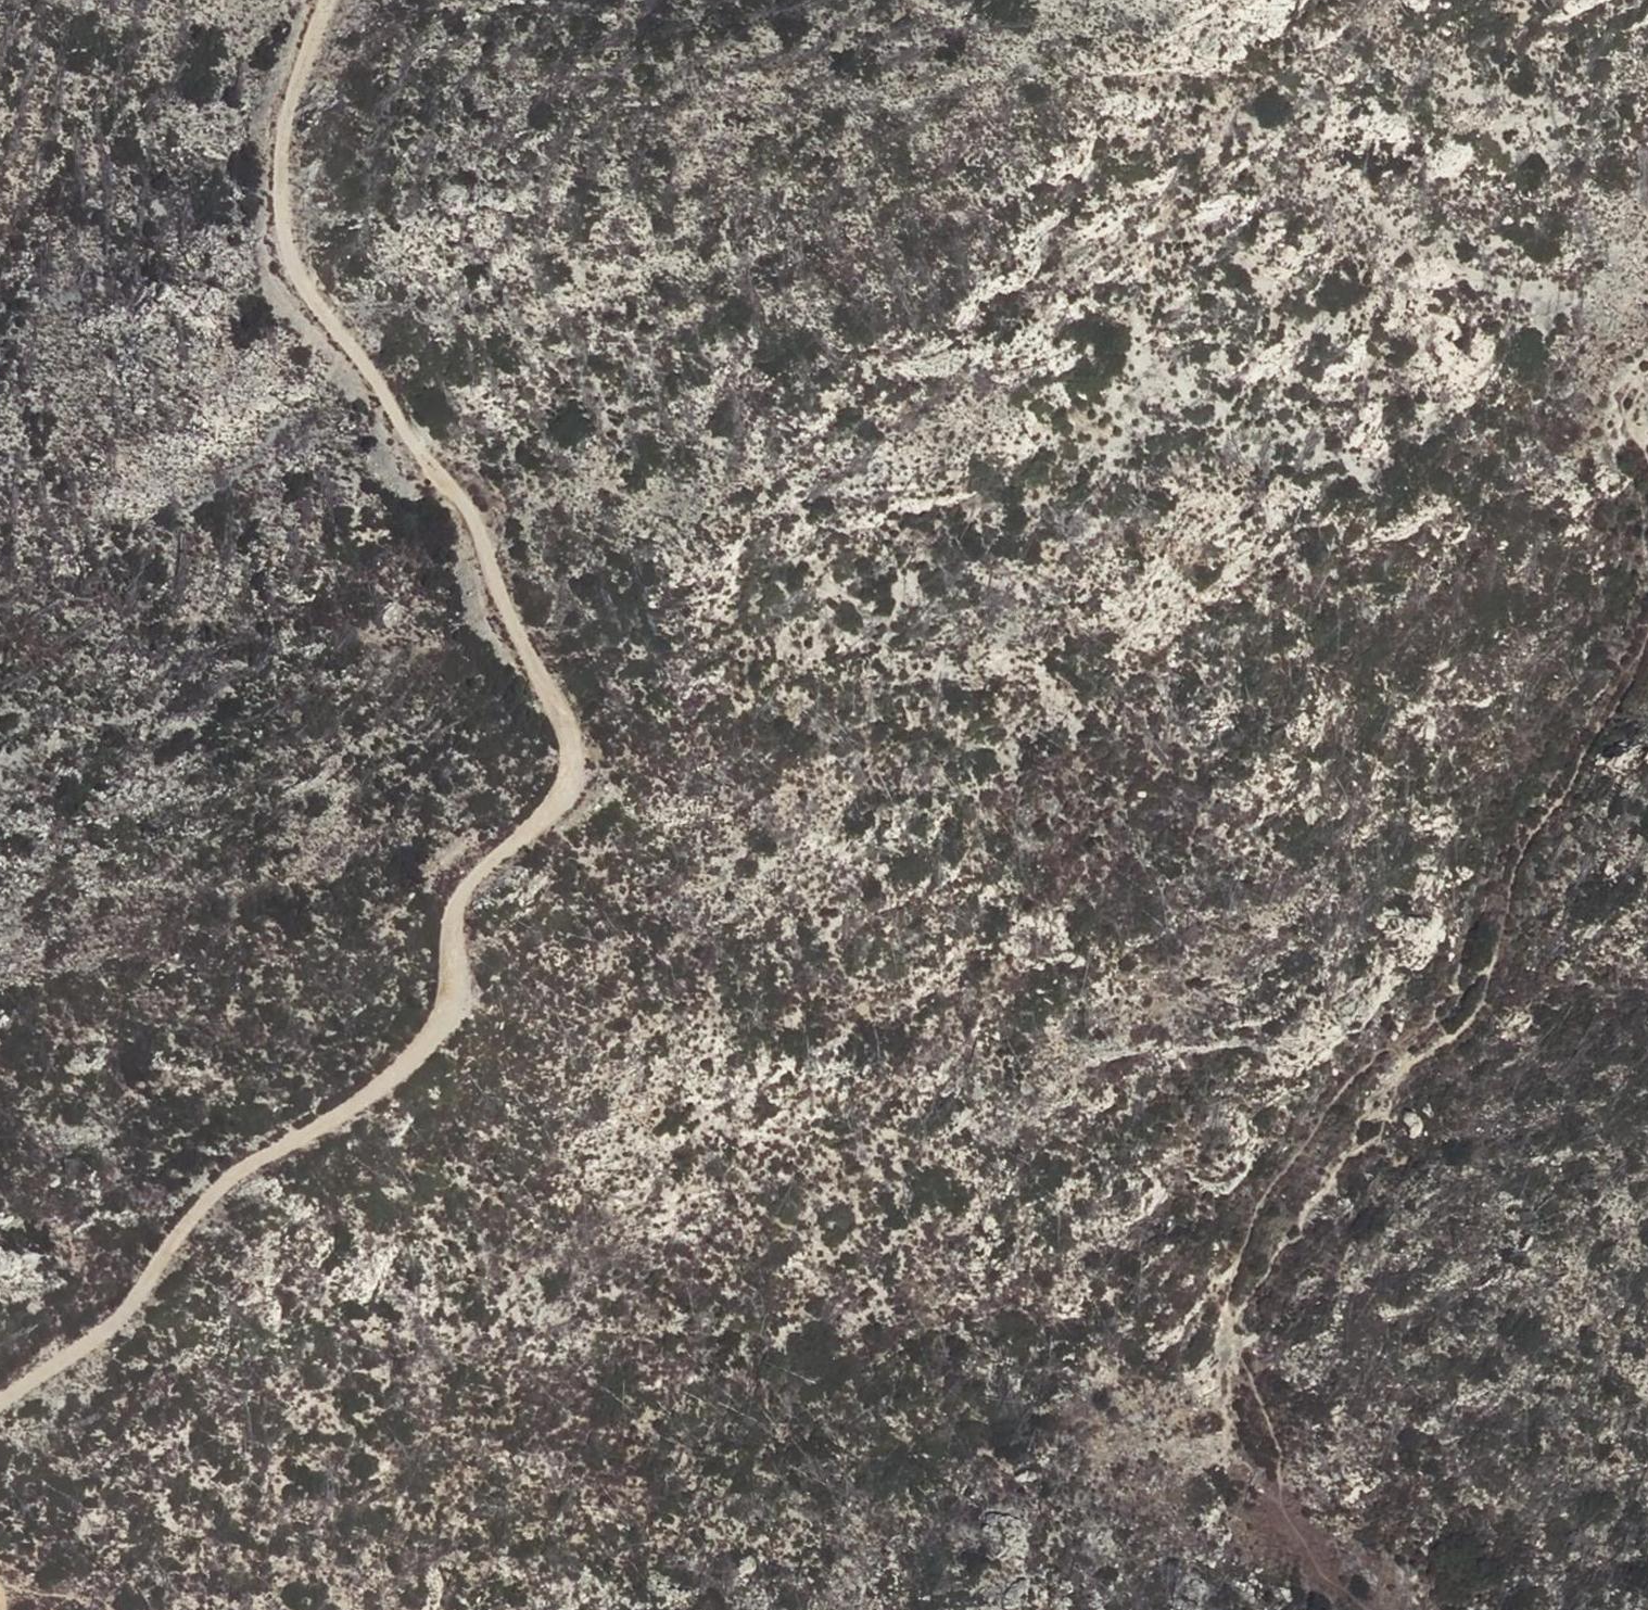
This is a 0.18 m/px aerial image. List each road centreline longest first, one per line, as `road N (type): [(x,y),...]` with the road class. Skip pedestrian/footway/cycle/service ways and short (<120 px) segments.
road 1 (track): [(329,0),(283,122),(280,199),(300,287),(473,516),(572,752),(569,789),(460,886),(452,924),(459,986),(446,1025),(372,1102),(303,1138)]
road 2 (track): [(0,1402),(95,1339),(241,1170),(303,1138)]

